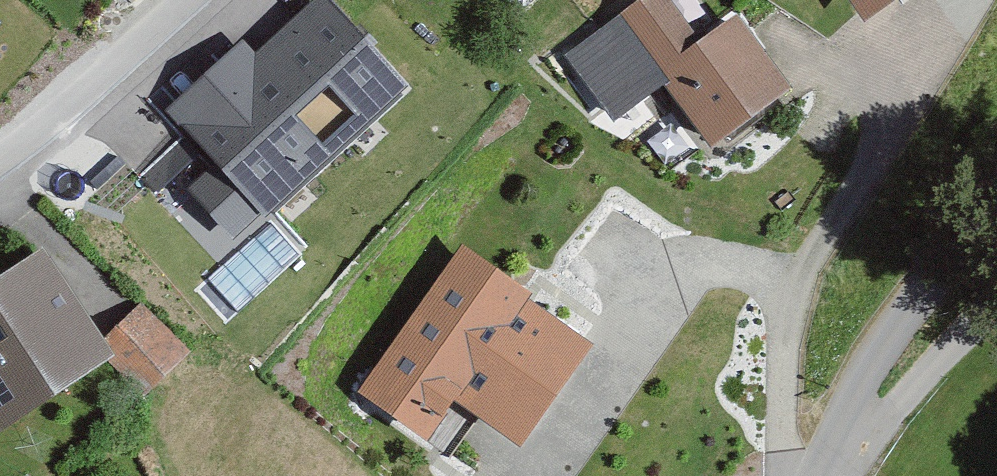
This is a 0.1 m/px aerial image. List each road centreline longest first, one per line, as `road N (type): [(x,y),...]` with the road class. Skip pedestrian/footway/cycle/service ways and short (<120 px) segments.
road 1 (unclassified): [(996,215),(904,323),(827,475)]
road 2 (residential): [(827,475),(963,335),(996,311)]

